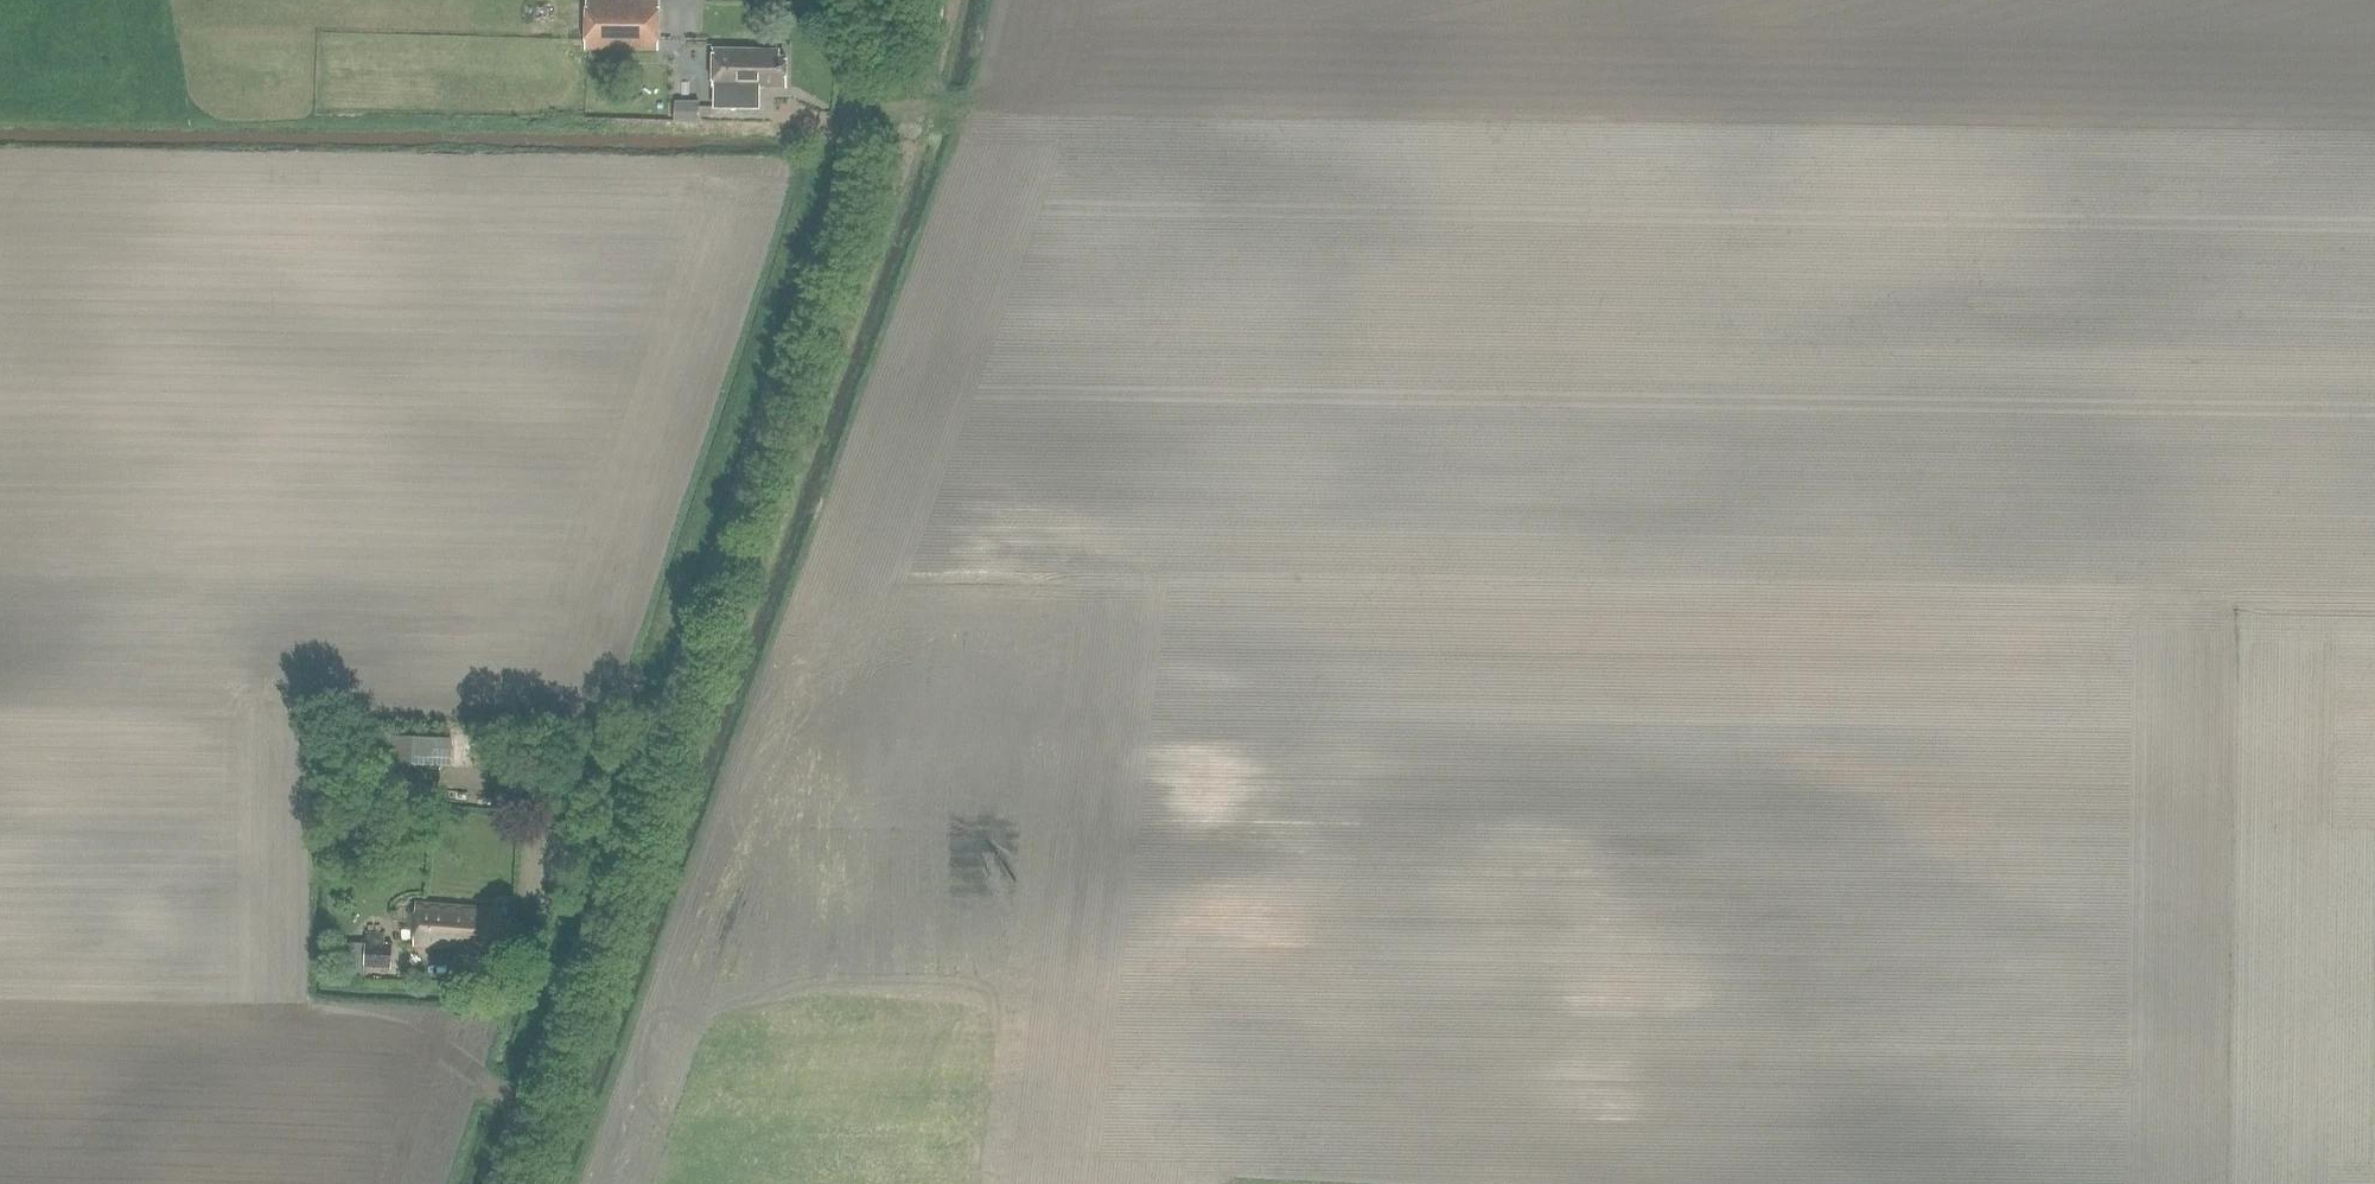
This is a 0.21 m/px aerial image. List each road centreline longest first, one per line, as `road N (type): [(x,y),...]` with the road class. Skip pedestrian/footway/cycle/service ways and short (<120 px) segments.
road 1 (unclassified): [(496,1183),(819,255),(844,127),(836,0)]

